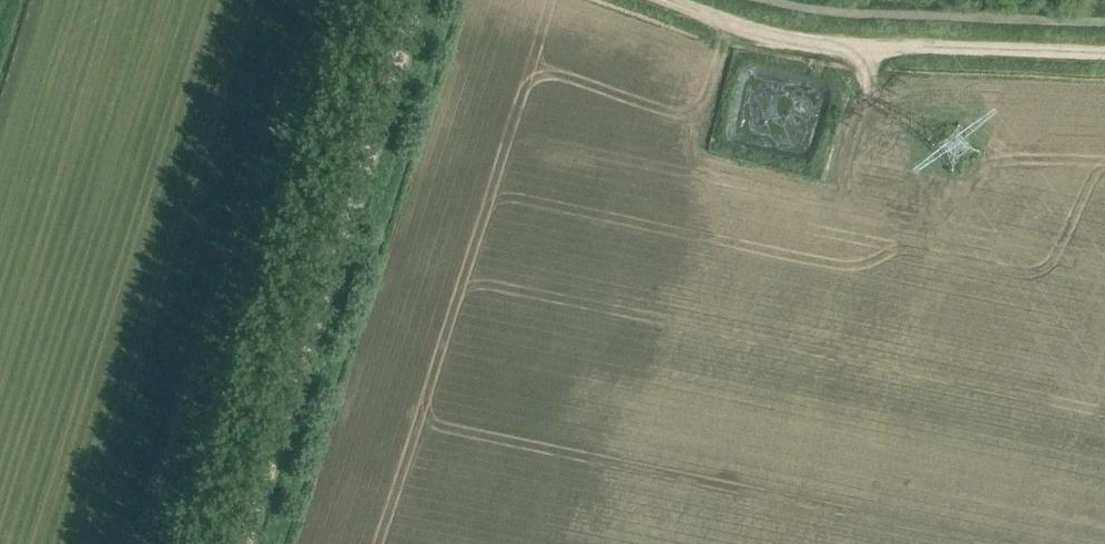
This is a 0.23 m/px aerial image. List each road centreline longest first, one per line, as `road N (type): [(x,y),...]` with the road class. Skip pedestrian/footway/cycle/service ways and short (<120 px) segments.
road 1 (unclassified): [(245,543),(420,0)]
road 2 (track): [(672,0),(779,33),(1104,52)]

